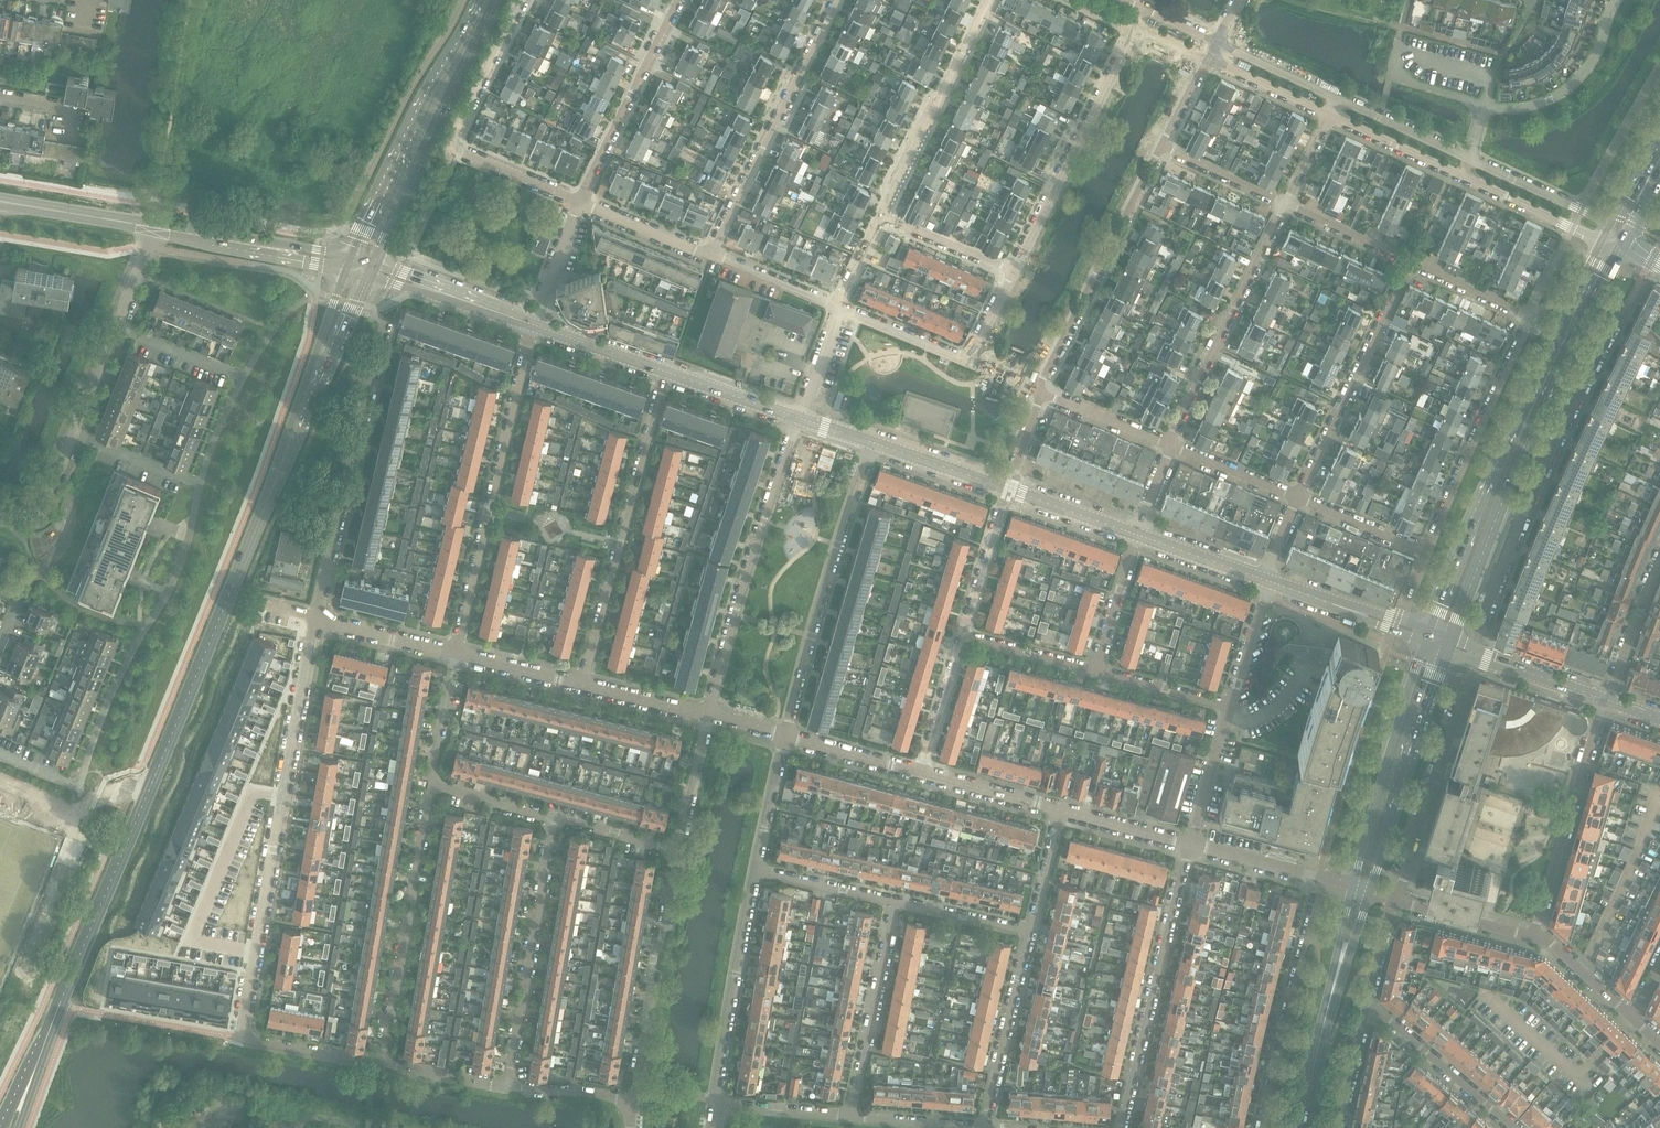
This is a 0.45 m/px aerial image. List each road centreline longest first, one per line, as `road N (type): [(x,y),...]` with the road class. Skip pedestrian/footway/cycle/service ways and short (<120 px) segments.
road 1 (secondary): [(47,1038),(318,361)]
road 2 (residential): [(241,1040),(317,619)]
road 3 (residential): [(1529,317),(1429,552),(1298,497)]
road 4 (residential): [(1474,654),(1527,509),(1600,351),(1580,302)]
road 5 (residential): [(536,326),(453,654)]
road 6 (residential): [(582,686),(666,372)]
road 7 (residential): [(800,418),(707,717)]
road 8 (residential): [(784,736),(874,443)]
road 9 (residential): [(317,619),(387,322)]
road 10 (residential): [(579,201),(451,147),(521,0)]
road 11 (secondary): [(372,269),(413,167),(498,0)]
road 12 (secondary): [(478,0),(349,263)]
road 13 (residential): [(1122,1127),(1192,847)]
road 14 (residential): [(837,0),(711,255)]
road 15 (residential): [(381,1064),(433,785)]
road 16 (residential): [(1044,392),(1165,147)]
road 17 (residential): [(507,1088),(555,819)]
road 18 (residential): [(1133,28),(1011,271)]
road 19 (residential): [(1286,204),(1172,445)]
road 20 (tertiary): [(1427,636),(1354,889)]
road 21 (tertiary): [(1370,894),(1449,644)]
road 22 (residential): [(1298,497),(1412,263)]
road 23 (residential): [(1396,902),(1474,654)]
road 24 (residential): [(1322,879),(1262,1127)]
road 25 (residential): [(669,849),(675,869),(634,1098)]
road 26 (residential): [(1534,937),(1608,700)]
road 27 (residential): [(882,216),(990,0)]
road 28 (residential): [(716,1105),(755,872)]
road 29 (tertiary): [(1524,425),(1472,522),(1427,636)]
road 30 (tertiary): [(1449,644),(1511,485),(1524,425)]
road 31 (residential): [(579,201),(679,0)]
road 32 (residential): [(850,1118),(897,903)]
road 33 (residential): [(984,1127),(1031,931)]
road 34 (tertiary): [(349,263),(153,228)]
road 35 (residential): [(1514,1127),(1367,1001)]
road 36 (residential): [(1483,106),(1521,107),(1566,90),(1594,59),(1618,0)]
road 37 (residential): [(1411,0),(1391,75),(1483,106)]
road 38 (tertiary): [(1301,1127),(1340,962)]
road 39 (tertiary): [(1427,636),(1268,582)]
road 40 (residential): [(1614,225),(1470,159)]
road 41 (tertiary): [(153,228),(0,202)]
road 42 (residential): [(964,636),(1008,490)]
road 43 (residential): [(1466,178),(1603,242)]
road 44 (tertiary): [(536,326),(393,277)]
road 45 (residential): [(1330,116),(1466,178)]
road 46 (residential): [(1608,700),(1659,561)]
road 47 (residential): [(897,903),(755,872)]
road 48 (residential): [(1192,847),(1230,707)]
road 49 (residential): [(924,774),(784,736)]
road 50 (residential): [(1470,159),(1339,99)]
road 51 (residential): [(924,774),(964,636)]
road 52 (residential): [(711,255),(579,201)]
road 53 (residential): [(1534,937),(1396,902)]
road 54 (residential): [(241,1040),(381,1064)]
road 55 (tertiary): [(1008,490),(874,443)]
road 56 (residential): [(1061,811),(924,774)]
road 57 (residential): [(1095,671),(1138,536)]
road 58 (tertiary): [(800,418),(666,372)]
road 59 (tertiary): [(1608,700),(1474,654)]
road 60 (residential): [(967,359),(837,305)]
road 61 (residential): [(317,619),(453,654)]
road 62 (residential): [(882,216),(1011,271)]
road 63 (residential): [(1230,707),(1095,671)]
road 64 (residential): [(1412,263),(1286,204)]
road 65 (residential): [(755,872),(784,736)]
road 66 (residential): [(707,717),(681,831),(669,849)]
road 67 (residential): [(1172,445),(1044,392)]
road 68 (tertiary): [(1138,536),(1008,490)]
road 69 (tertiary): [(1268,582),(1138,536)]
road 70 (tertiary): [(666,372),(536,326)]
road 71 (residential): [(1031,931),(897,903)]
road 72 (residential): [(1298,497),(1172,445)]
road 73 (residential): [(1339,99),(1215,43)]
road 74 (residential): [(74,434),(200,485)]
road 75 (residential): [(1192,847),(1061,811)]
road 76 (residential): [(1095,671),(964,636)]
road 77 (residential): [(1207,59),(1330,116)]
road 78 (residential): [(837,305),(711,255)]
road 79 (tertiary): [(1524,425),(1580,302)]
road 80 (residential): [(716,1105),(850,1118)]
road 81 (residential): [(1322,879),(1192,847)]
road 82 (residential): [(1286,204),(1165,147)]
road 83 (residential): [(453,654),(582,686)]
road 84 (residential): [(433,785),(453,654)]
road 85 (residential): [(536,326),(579,201)]
road 86 (residential): [(1230,707),(1268,582)]
road 87 (residential): [(116,327),(236,375)]
road 88 (residential): [(1339,1127),(1367,1001)]
road 89 (residential): [(1529,317),(1412,263)]
road 90 (residential): [(582,686),(707,717)]
road 91 (residential): [(1633,1019),(1534,937)]
road 92 (residential): [(381,1064),(507,1088)]
road 93 (residential): [(507,1088),(634,1098)]
road 94 (residential): [(555,819),(433,785)]
road 95 (residential): [(0,511),(39,512),(74,434)]
road 96 (residential): [(1031,931),(1061,811)]
road 97 (residential): [(850,1118),(971,1127)]

